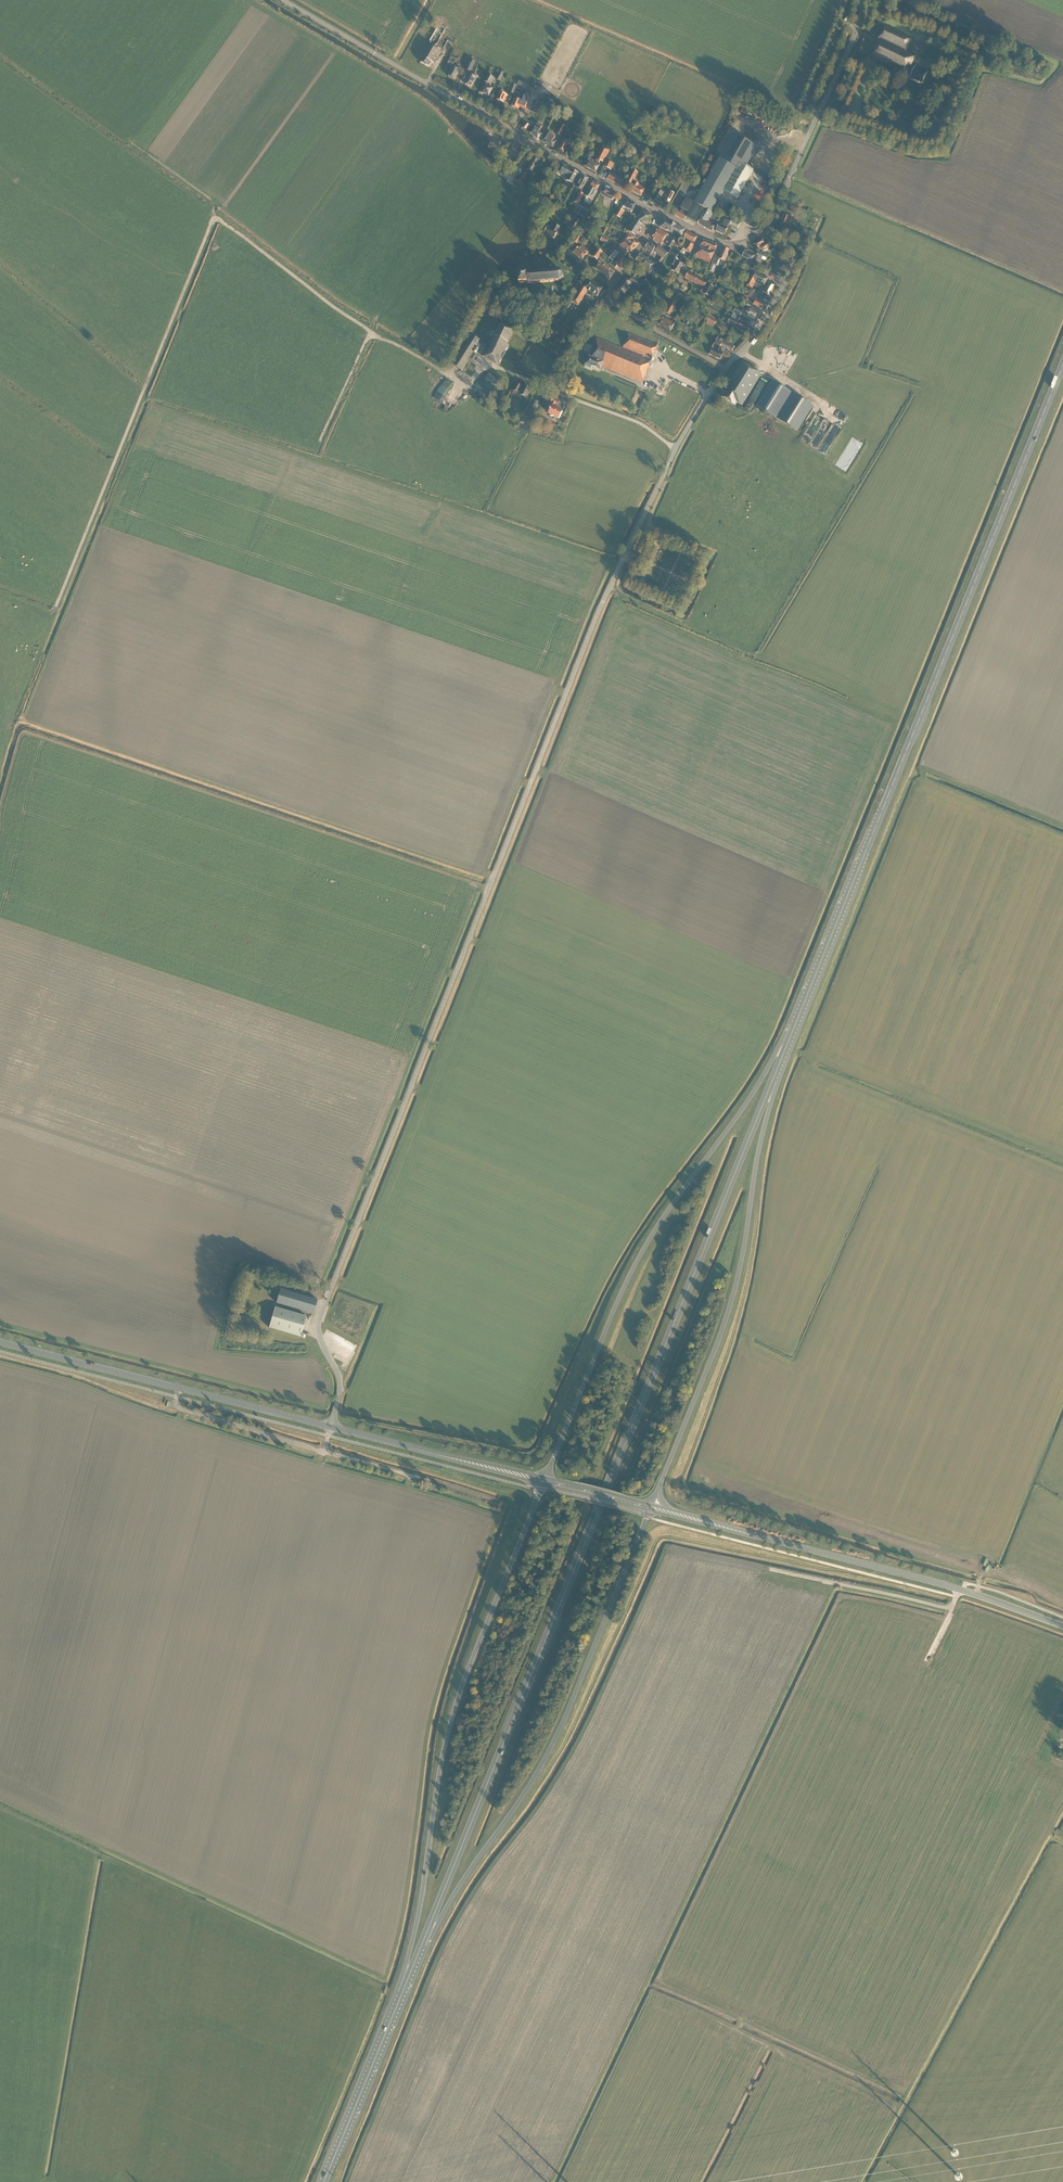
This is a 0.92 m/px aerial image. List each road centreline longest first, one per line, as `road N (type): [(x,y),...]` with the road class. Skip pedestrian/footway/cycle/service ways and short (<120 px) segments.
road 1 (tertiary): [(330,1427),(340,1386),(319,1318),(585,644),(675,450),(725,371)]
road 2 (trunk): [(422,1944),(773,1079)]
road 3 (trunk): [(795,1026),(1062,366)]
road 4 (trunk): [(544,1480),(450,1724),(402,1993)]
road 5 (trunk): [(795,1026),(636,1262),(544,1480)]
road 6 (trunk): [(422,1944),(553,1743),(651,1508)]
road 7 (trunk): [(651,1508),(734,1290),(773,1079)]
road 8 (tertiary): [(661,214),(519,142),(508,128),(282,0)]
road 9 (secondary): [(1062,1626),(961,1590),(651,1508)]
road 10 (secondary): [(330,1427),(0,1342)]
road 11 (tertiary): [(769,228),(858,30),(863,0)]
road 12 (trunk): [(323,2181),(402,1993)]
road 13 (tertiary): [(725,371),(792,266),(791,246),(769,228)]
road 14 (residential): [(655,331),(609,297),(661,214)]
road 15 (secondary): [(418,1449),(544,1480)]

